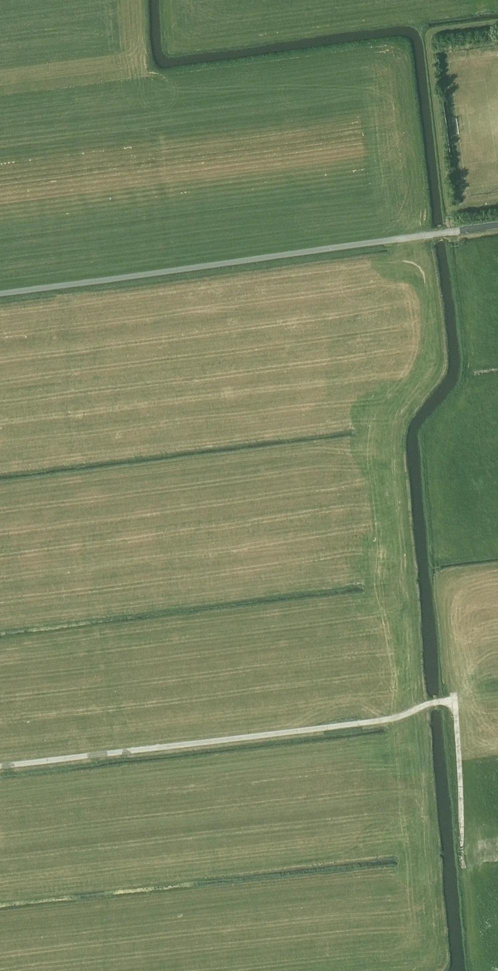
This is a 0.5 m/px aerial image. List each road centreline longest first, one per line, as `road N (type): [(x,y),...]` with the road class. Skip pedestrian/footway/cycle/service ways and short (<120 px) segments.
road 1 (unclassified): [(0,294),(497,226)]

